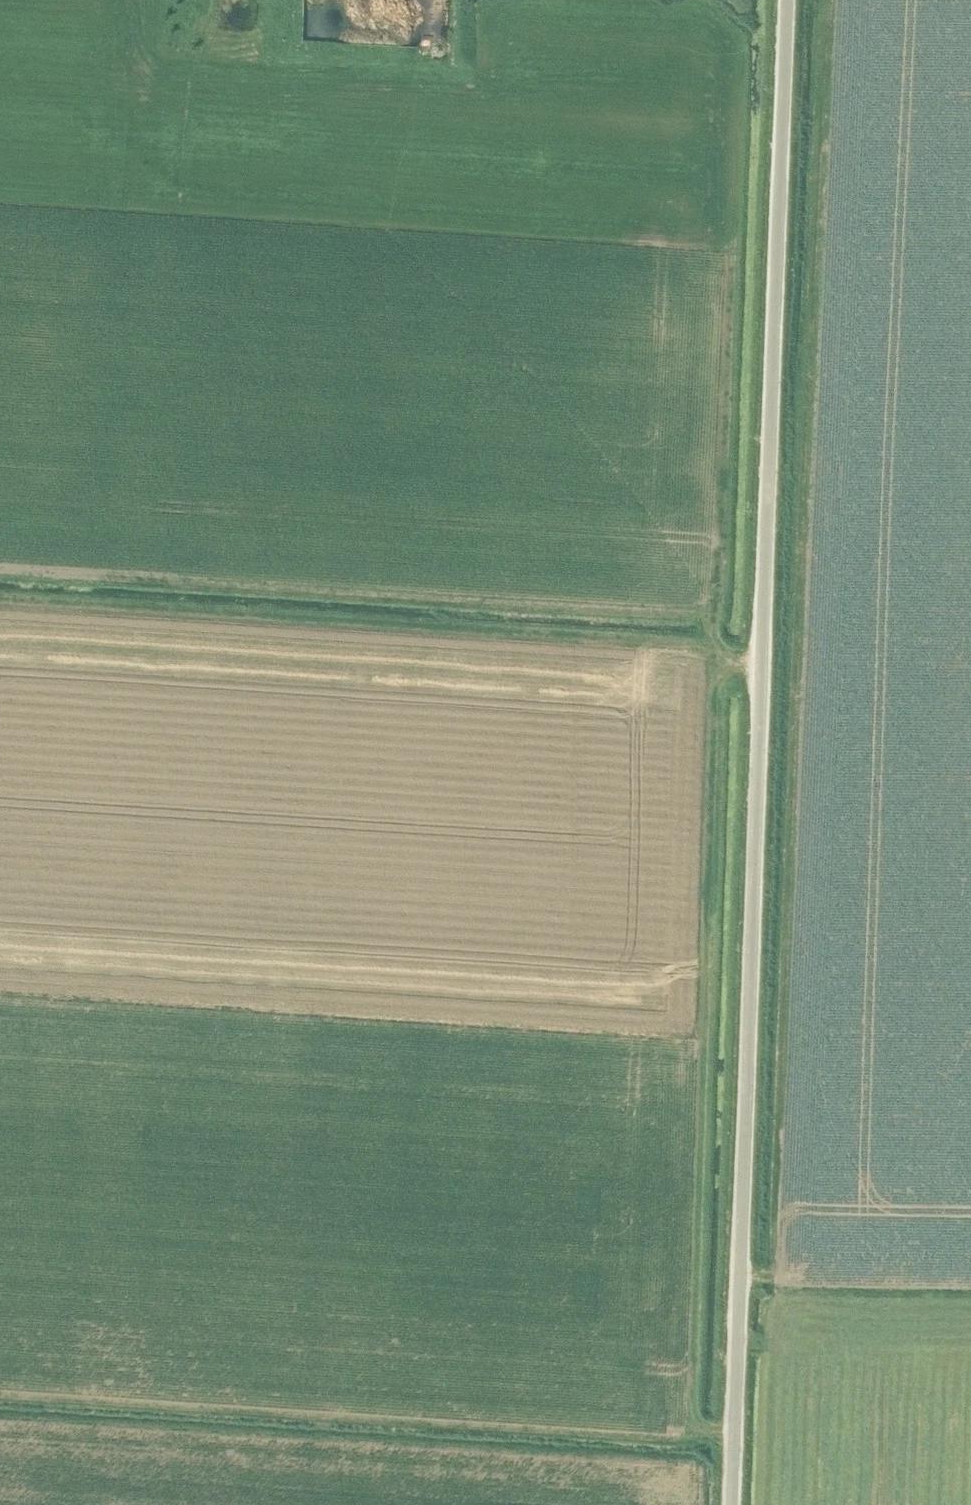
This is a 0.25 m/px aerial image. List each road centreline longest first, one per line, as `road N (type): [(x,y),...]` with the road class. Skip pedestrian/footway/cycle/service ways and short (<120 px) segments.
road 1 (unclassified): [(732,1504),(786,0)]

